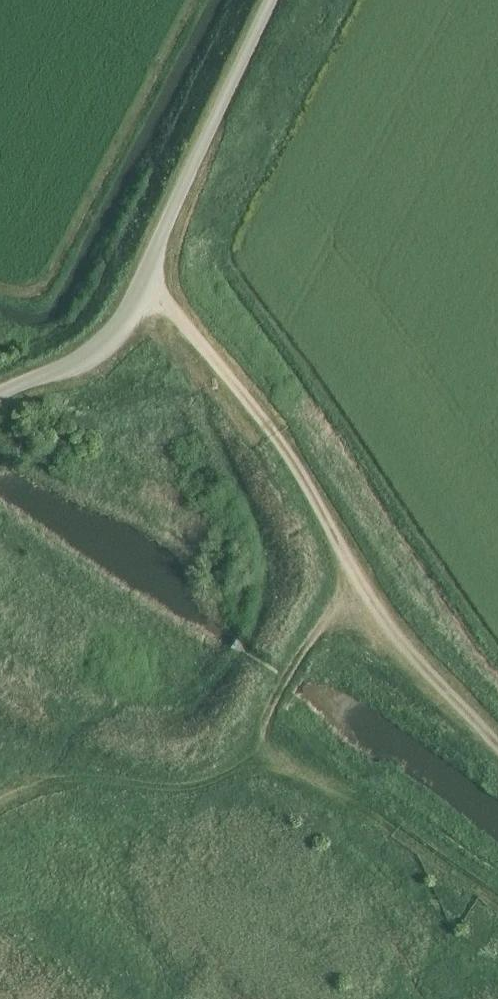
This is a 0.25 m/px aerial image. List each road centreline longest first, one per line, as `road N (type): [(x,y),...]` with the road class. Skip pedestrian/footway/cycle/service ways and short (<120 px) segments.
road 1 (unclassified): [(351,583),(278,439),(187,320),(143,284)]
road 2 (unclassified): [(143,284),(270,0)]
road 3 (unclassified): [(351,583),(497,742)]
road 4 (unclassified): [(0,392),(78,362),(115,337),(143,284)]
road 5 (unclassified): [(263,721),(351,583)]

